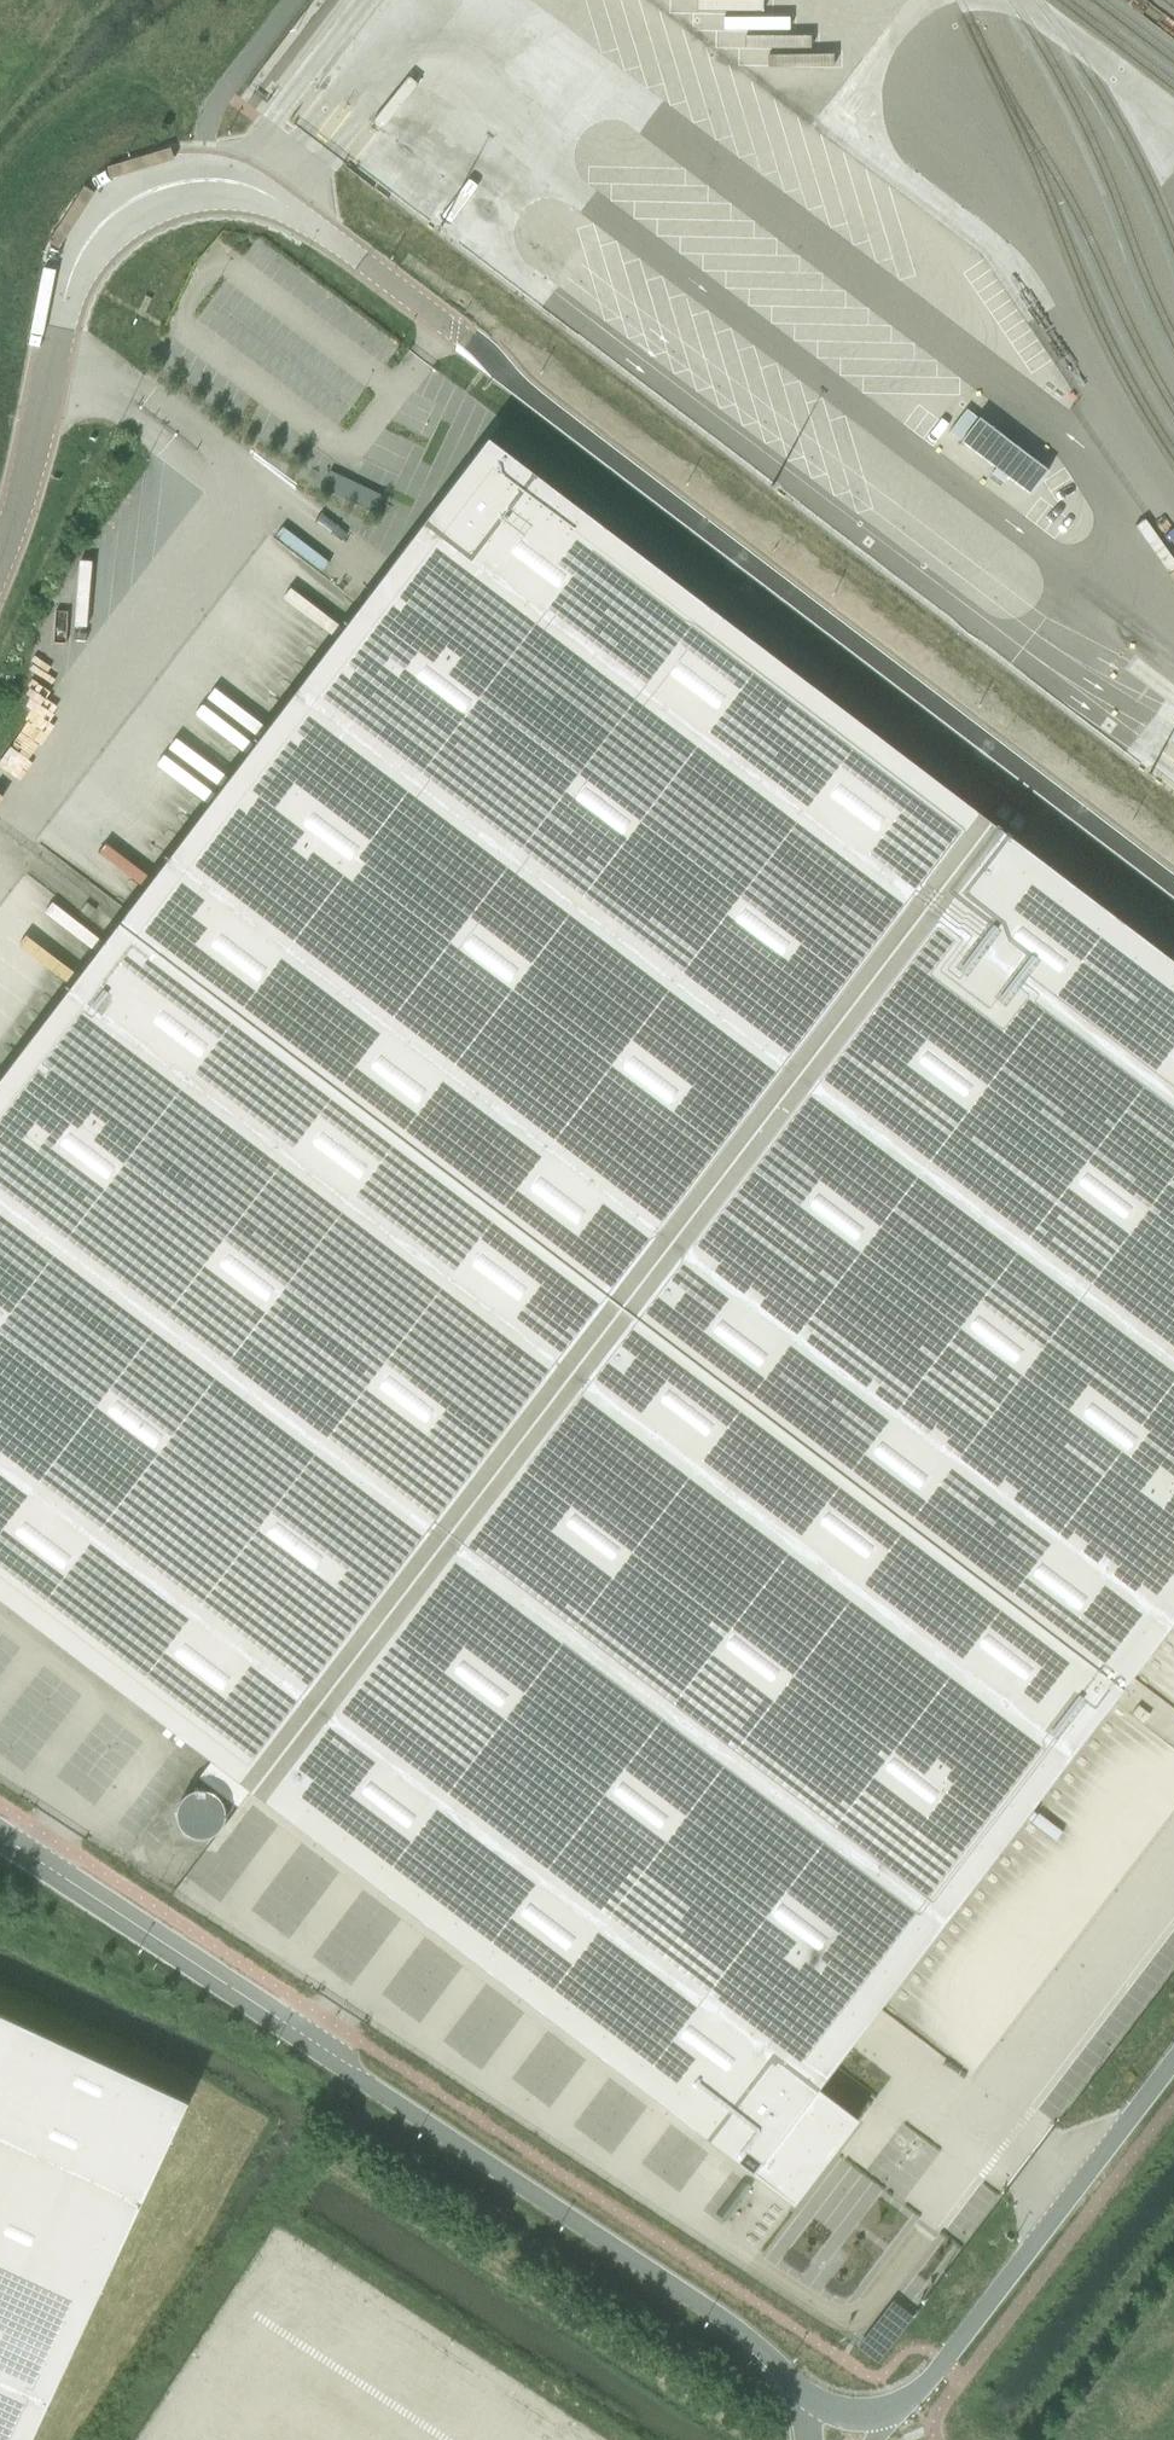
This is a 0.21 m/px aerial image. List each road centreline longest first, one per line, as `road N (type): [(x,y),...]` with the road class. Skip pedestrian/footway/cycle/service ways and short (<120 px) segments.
road 1 (unclassified): [(0,562),(55,326),(89,242),(126,205),(176,186),(231,183),(289,208),(1173,881)]
road 2 (unclassified): [(0,1836),(751,2340),(808,2401),(847,2415),(886,2413),(944,2365),(1173,2062)]

